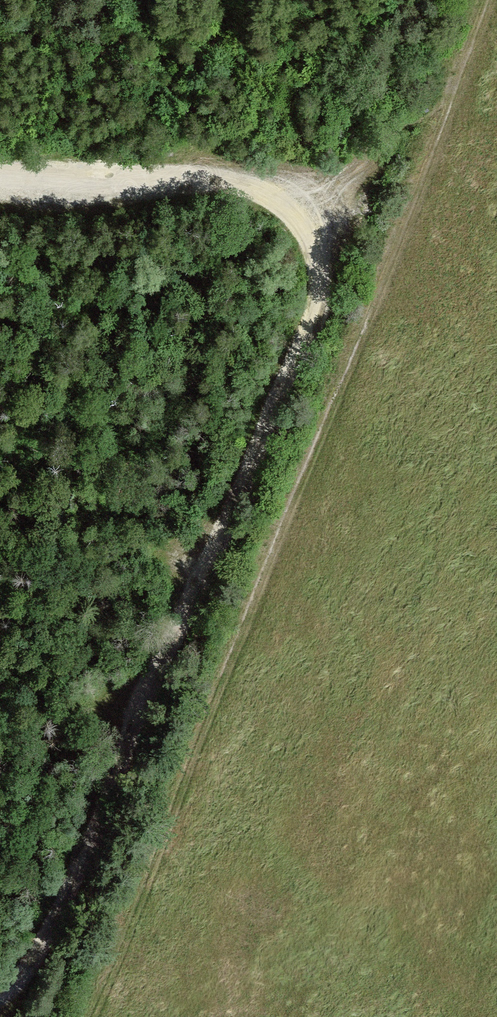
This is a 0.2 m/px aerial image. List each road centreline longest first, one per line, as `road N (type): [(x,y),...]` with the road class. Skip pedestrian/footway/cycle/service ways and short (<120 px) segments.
road 1 (track): [(0,1002),(25,984),(46,946),(223,539),(314,311),(320,268),(302,210),(280,196),(234,187),(0,189)]
road 2 (track): [(217,674),(490,0)]

